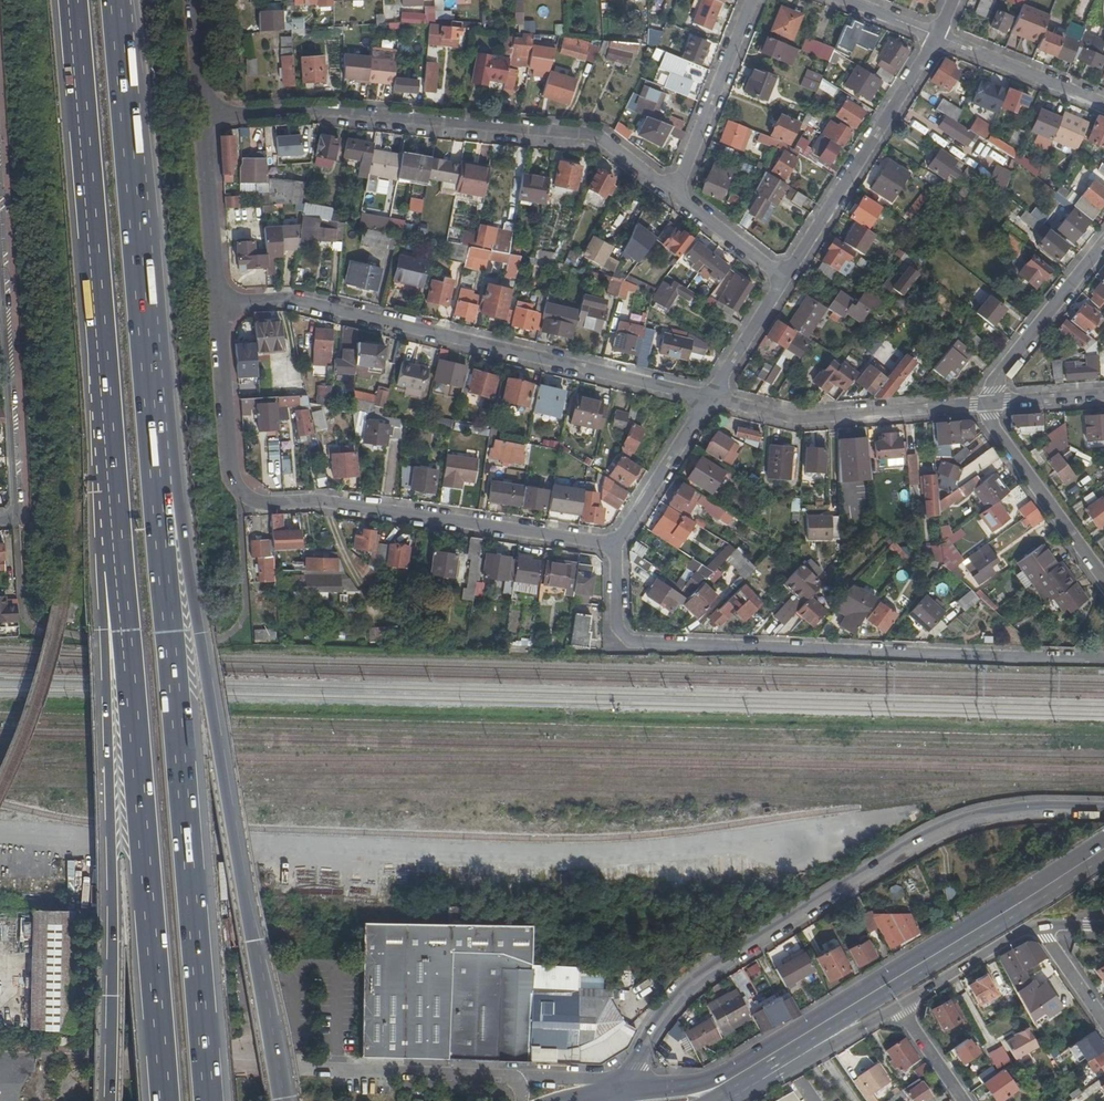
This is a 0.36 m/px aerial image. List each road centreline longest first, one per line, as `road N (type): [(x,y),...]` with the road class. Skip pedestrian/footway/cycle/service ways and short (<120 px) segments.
road 1 (motorway): [(287,1100),(225,809),(181,529),(157,485)]
road 2 (motorway): [(207,1100),(157,485)]
road 3 (residential): [(1103,806),(1005,809),(925,838),(698,983),(625,1091)]
road 4 (residential): [(609,545),(609,621),(625,640),(1103,656)]
road 5 (motorway): [(71,0),(120,566)]
road 6 (residential): [(220,303),(230,470),(247,493),(609,545)]
road 7 (motorway): [(120,566),(99,602),(108,1100)]
road 8 (motorway): [(120,566),(164,1100)]
road 9 (residential): [(220,303),(282,298),(710,397)]
road 10 (residential): [(207,113),(322,111),(591,135),(675,193)]
road 11 (motorway): [(157,485),(116,0)]
road 12 (primary): [(1020,904),(763,1063)]
road 13 (residential): [(786,281),(938,36)]
road 14 (residential): [(710,397),(813,417),(988,405)]
road 15 (residential): [(7,315),(18,503),(13,516),(0,521)]
road 16 (residential): [(1103,583),(988,405)]
road 17 (residential): [(675,193),(753,0)]
road 18 (residential): [(988,405),(995,380),(1103,244)]
road 19 (residential): [(207,113),(220,303)]
road 20 (residential): [(609,545),(710,397)]
road 21 (residential): [(938,36),(1103,104)]
road 22 (tertiary): [(903,1007),(1038,927)]
road 23 (primary): [(763,1063),(713,1081),(625,1091)]
road 24 (residential): [(675,193),(786,281)]
road 25 (residential): [(710,397),(786,281)]

